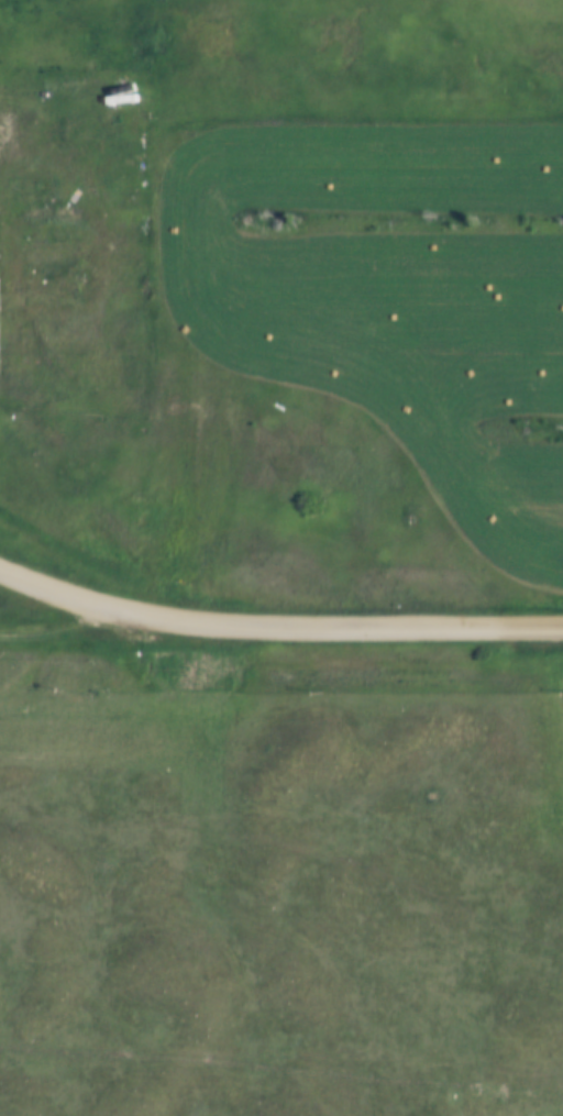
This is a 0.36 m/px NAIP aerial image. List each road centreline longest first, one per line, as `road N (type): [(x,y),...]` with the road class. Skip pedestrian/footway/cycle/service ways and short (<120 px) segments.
road 1 (tertiary): [(0,573),(141,621),(562,632)]

